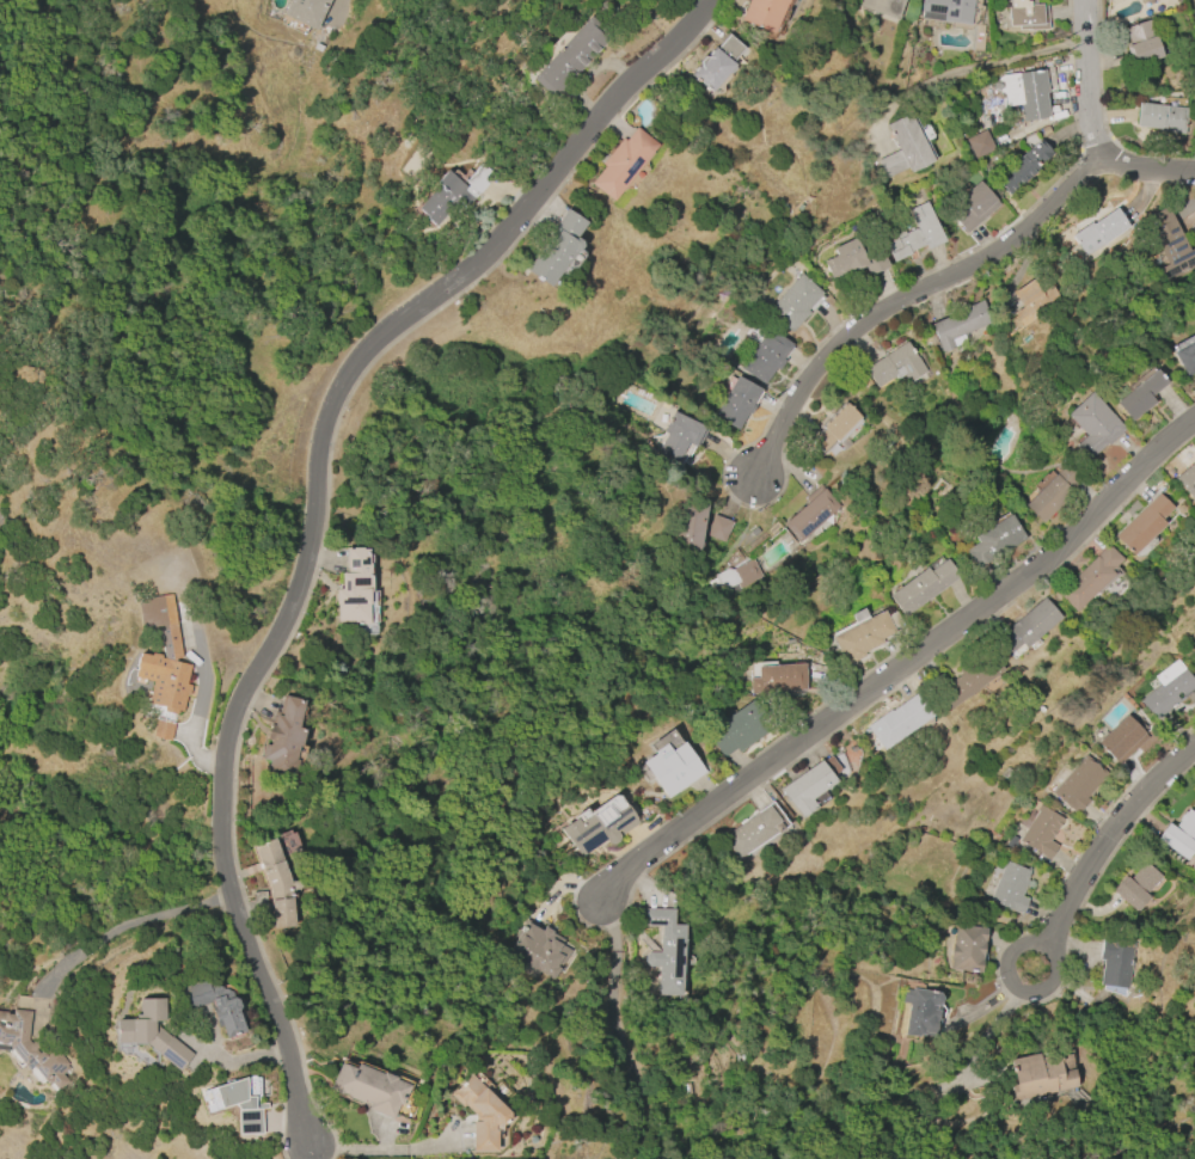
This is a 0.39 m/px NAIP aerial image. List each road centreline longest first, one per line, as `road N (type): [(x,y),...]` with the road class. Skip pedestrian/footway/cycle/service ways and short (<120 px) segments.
road 1 (residential): [(702,0),(623,80),(460,274),(394,319),(344,369),(319,429),(307,552),(288,611),(232,719),(219,818),(219,857),(293,1066),(306,1149)]
road 2 (residential): [(1194,420),(1152,450),(1065,544),(722,796),(599,901)]
road 3 (residential): [(761,468),(808,384),(902,298),(949,278),(1103,147)]
road 4 (residential): [(1194,180),(1142,178),(1103,147),(1085,0)]
road 5 (residential): [(1194,750),(1104,832),(1041,942)]
road 6 (residential): [(1022,987),(1040,987),(1054,974),(1054,955),(1041,942),(1022,942),(1009,955),(1009,974),(1022,987)]

